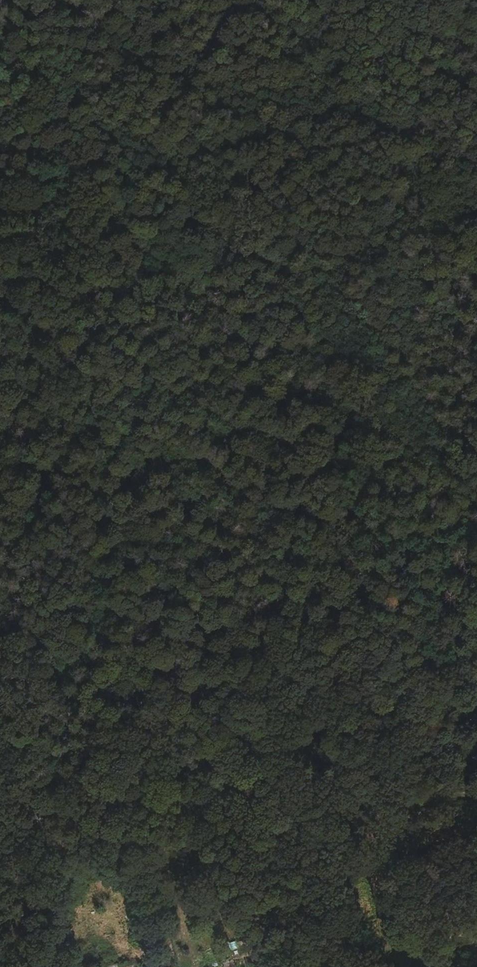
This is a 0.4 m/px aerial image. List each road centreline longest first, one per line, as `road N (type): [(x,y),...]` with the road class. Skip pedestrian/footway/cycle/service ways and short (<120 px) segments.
road 1 (track): [(297,966),(325,932),(361,835),(392,810),(476,795)]

